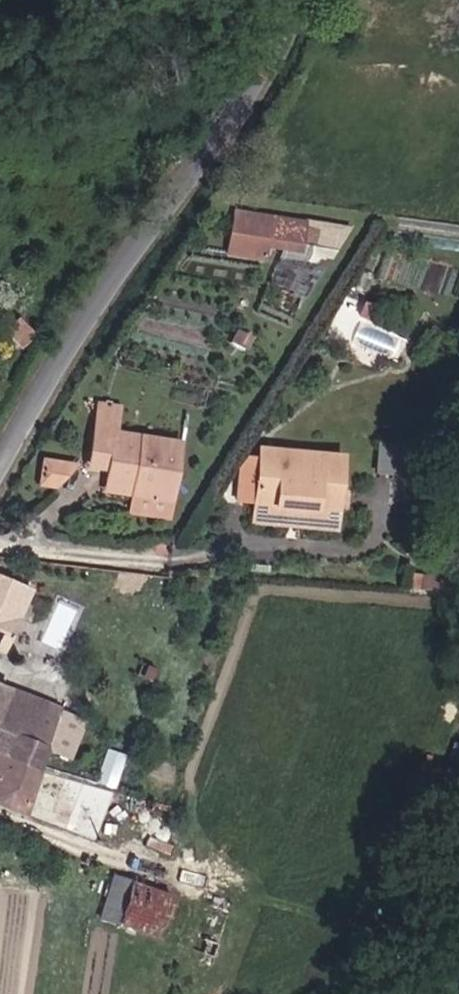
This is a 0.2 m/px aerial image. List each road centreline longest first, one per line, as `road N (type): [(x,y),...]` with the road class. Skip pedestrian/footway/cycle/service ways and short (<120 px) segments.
road 1 (unclassified): [(294,0),(275,55),(0,477)]

